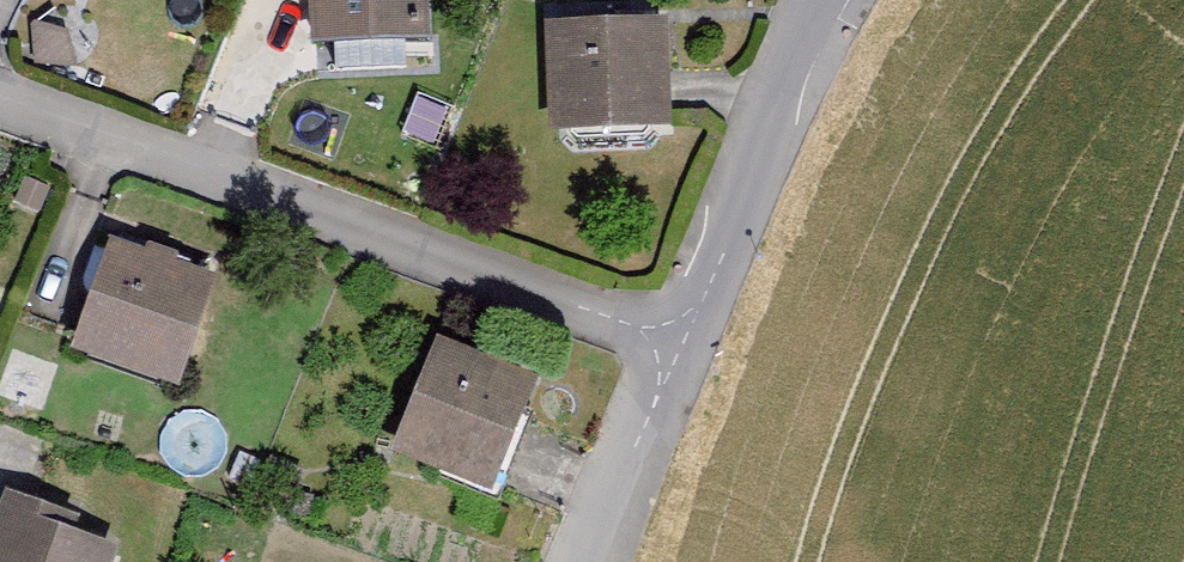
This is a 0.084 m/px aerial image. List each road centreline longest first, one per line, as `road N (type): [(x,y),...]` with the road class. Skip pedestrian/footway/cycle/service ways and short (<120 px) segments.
road 1 (residential): [(0,91),(678,339)]
road 2 (unclassified): [(678,339),(805,0)]
road 3 (unclassified): [(584,561),(678,339)]

